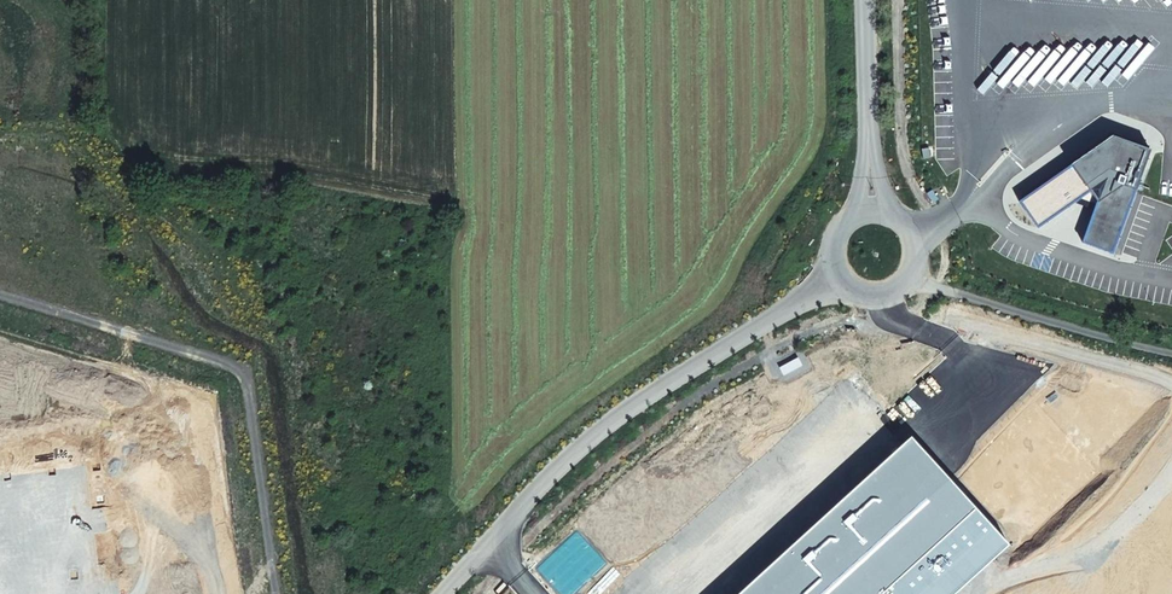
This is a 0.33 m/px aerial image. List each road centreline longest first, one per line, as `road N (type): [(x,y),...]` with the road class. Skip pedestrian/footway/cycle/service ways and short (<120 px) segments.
road 1 (track): [(0,294),(230,366),(249,387),(276,593)]
road 2 (unclassified): [(793,306),(630,406),(559,467),(442,593)]
road 3 (residential): [(908,280),(1171,353)]
road 4 (unclassified): [(864,0),(868,154)]

